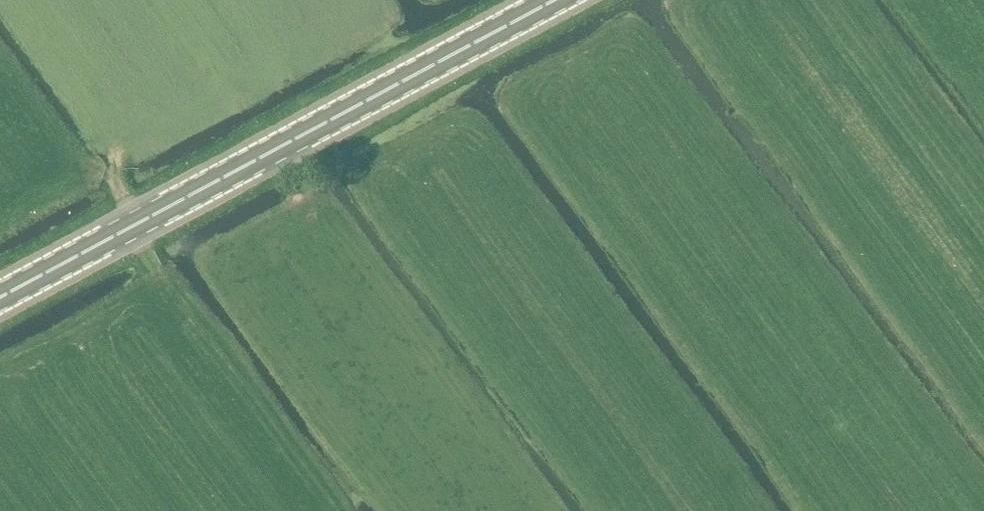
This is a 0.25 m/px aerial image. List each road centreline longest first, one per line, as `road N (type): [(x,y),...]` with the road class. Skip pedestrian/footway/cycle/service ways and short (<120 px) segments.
road 1 (secondary): [(0,300),(560,0)]

